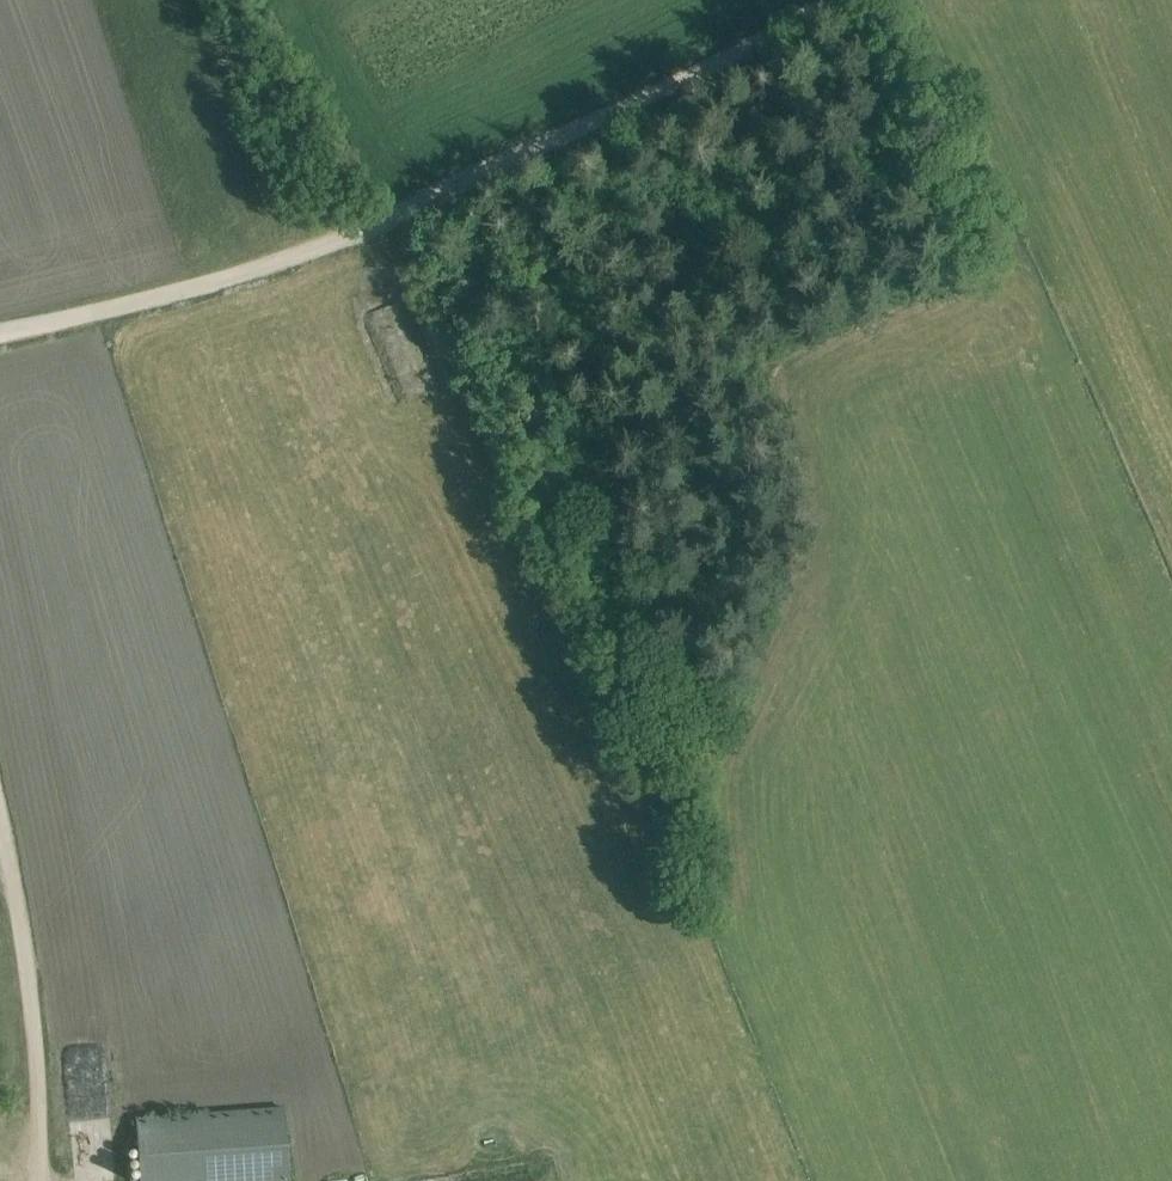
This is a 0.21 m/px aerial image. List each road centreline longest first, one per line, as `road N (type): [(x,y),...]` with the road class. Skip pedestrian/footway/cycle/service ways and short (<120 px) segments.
road 1 (track): [(0,336),(336,241),(824,0)]
road 2 (track): [(39,1180),(34,1073),(0,817)]

